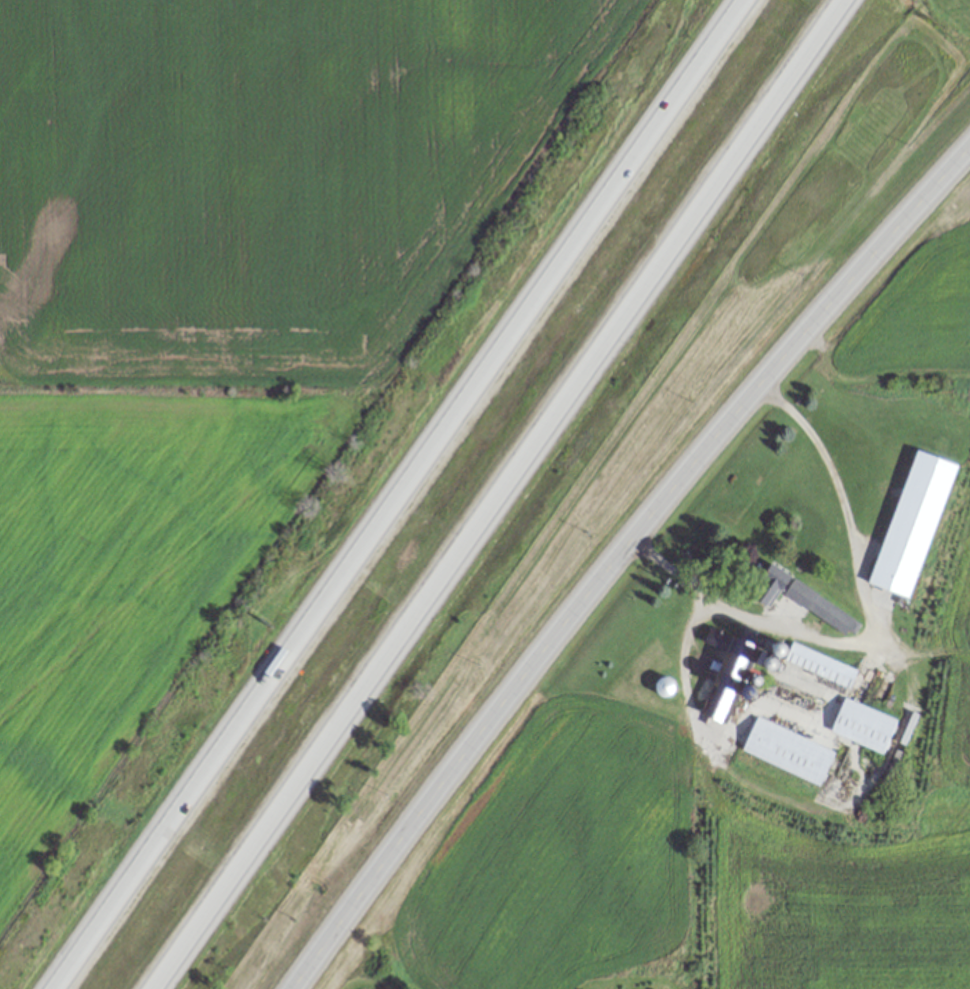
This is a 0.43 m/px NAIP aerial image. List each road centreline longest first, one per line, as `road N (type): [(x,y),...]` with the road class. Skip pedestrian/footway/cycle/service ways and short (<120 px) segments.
road 1 (motorway): [(175,988),(871,0)]
road 2 (motorway): [(726,0),(37,988)]
road 3 (secondary): [(304,988),(540,658),(969,139)]
road 4 (track): [(0,368),(370,358)]

